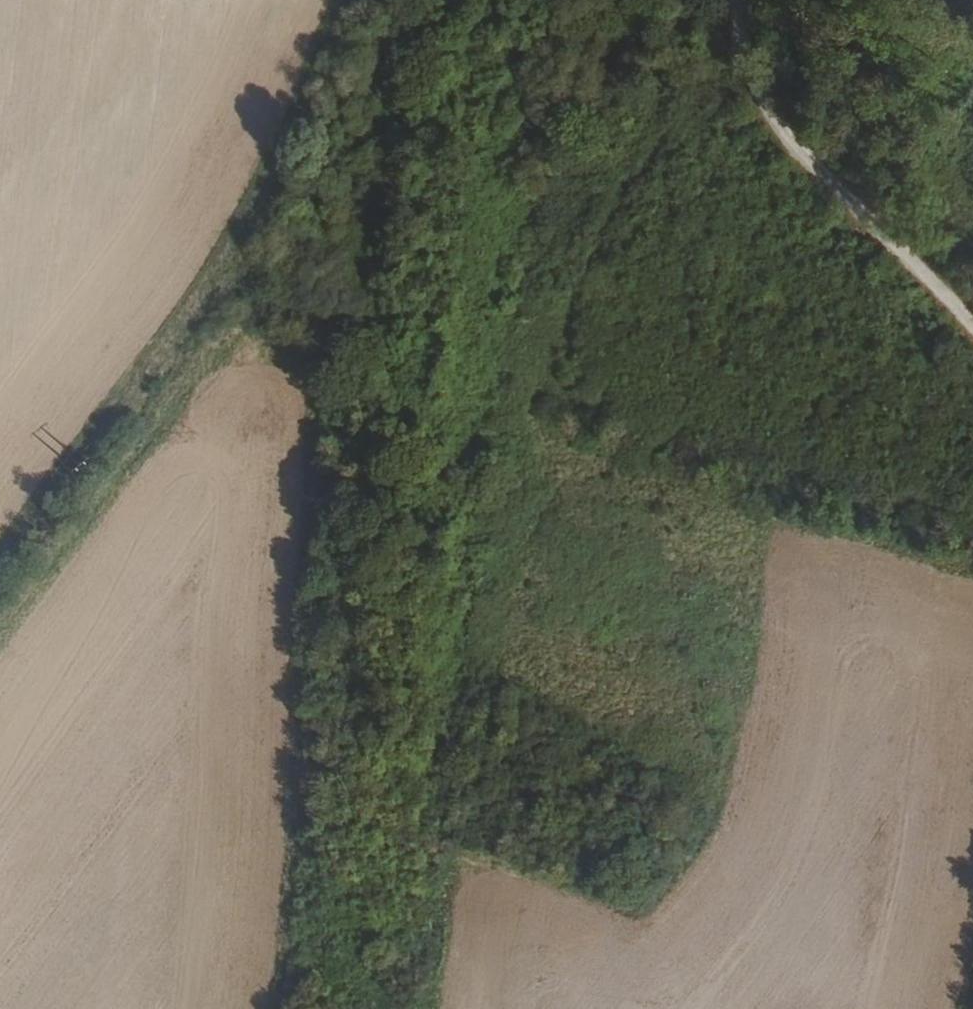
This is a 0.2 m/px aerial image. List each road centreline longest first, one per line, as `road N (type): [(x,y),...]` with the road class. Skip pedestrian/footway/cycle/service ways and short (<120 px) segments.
road 1 (track): [(972,308),(772,120),(741,0)]

